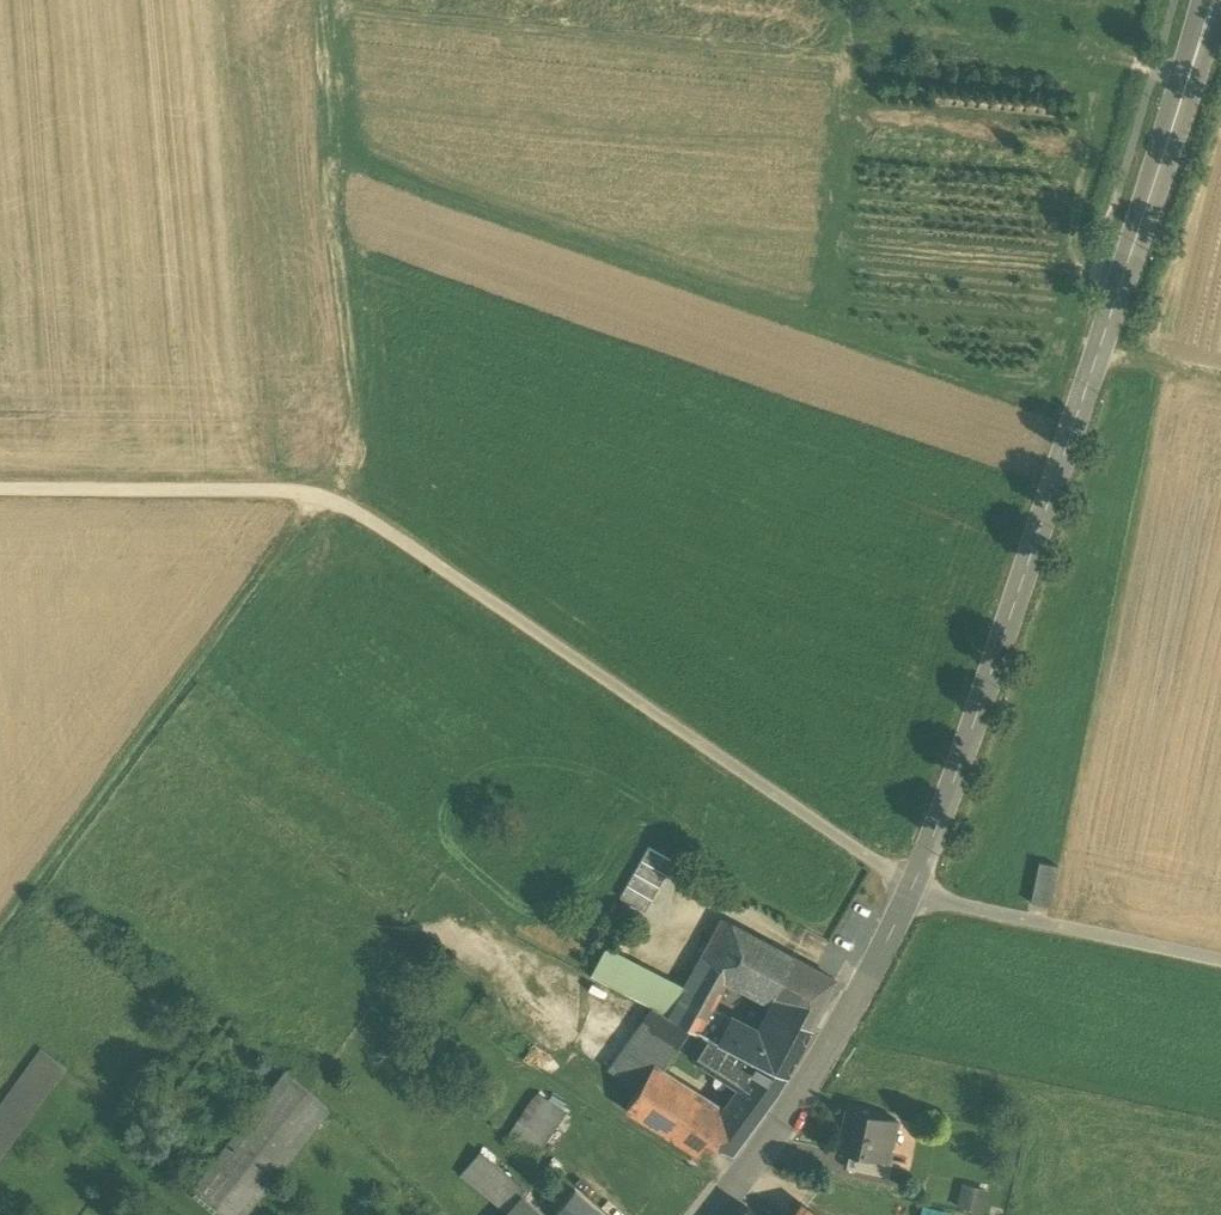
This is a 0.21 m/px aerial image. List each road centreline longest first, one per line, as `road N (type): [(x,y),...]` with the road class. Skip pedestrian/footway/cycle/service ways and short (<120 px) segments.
road 1 (track): [(1220,963),(942,904),(360,515),(317,497),(293,490),(0,489)]
road 2 (secondary): [(1217,0),(1118,308),(884,953),(713,1214)]
road 3 (track): [(317,497),(0,930)]

